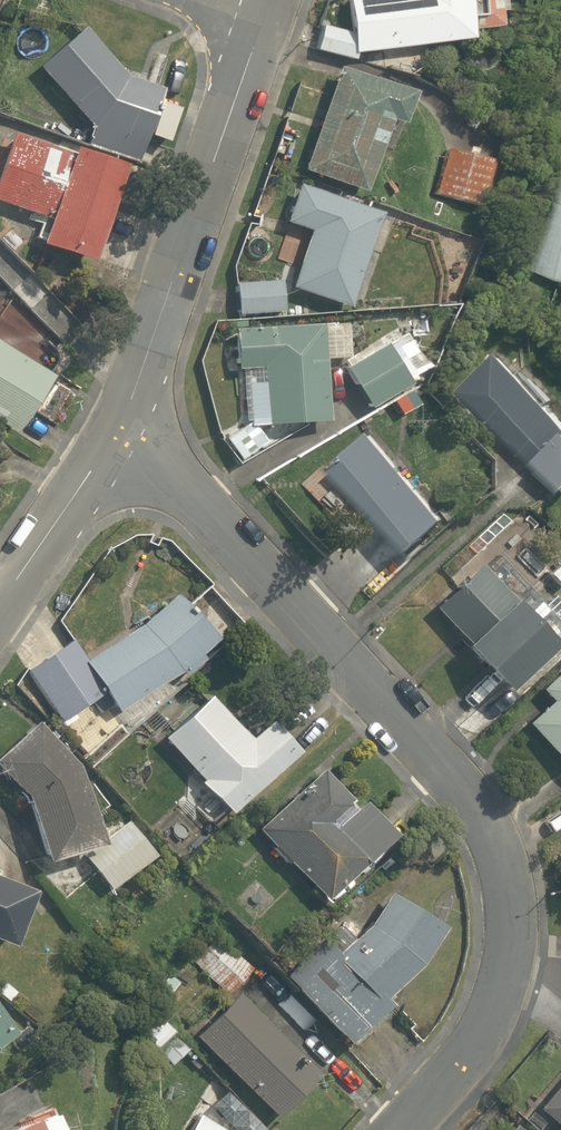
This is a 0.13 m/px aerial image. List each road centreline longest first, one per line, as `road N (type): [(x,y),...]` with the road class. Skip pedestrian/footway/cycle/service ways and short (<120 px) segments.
road 1 (residential): [(401,1129),(476,1045),(501,995),(512,941),(497,847),(471,796),(125,420)]
road 2 (residential): [(266,16),(125,420)]
road 3 (residential): [(125,420),(0,600)]

